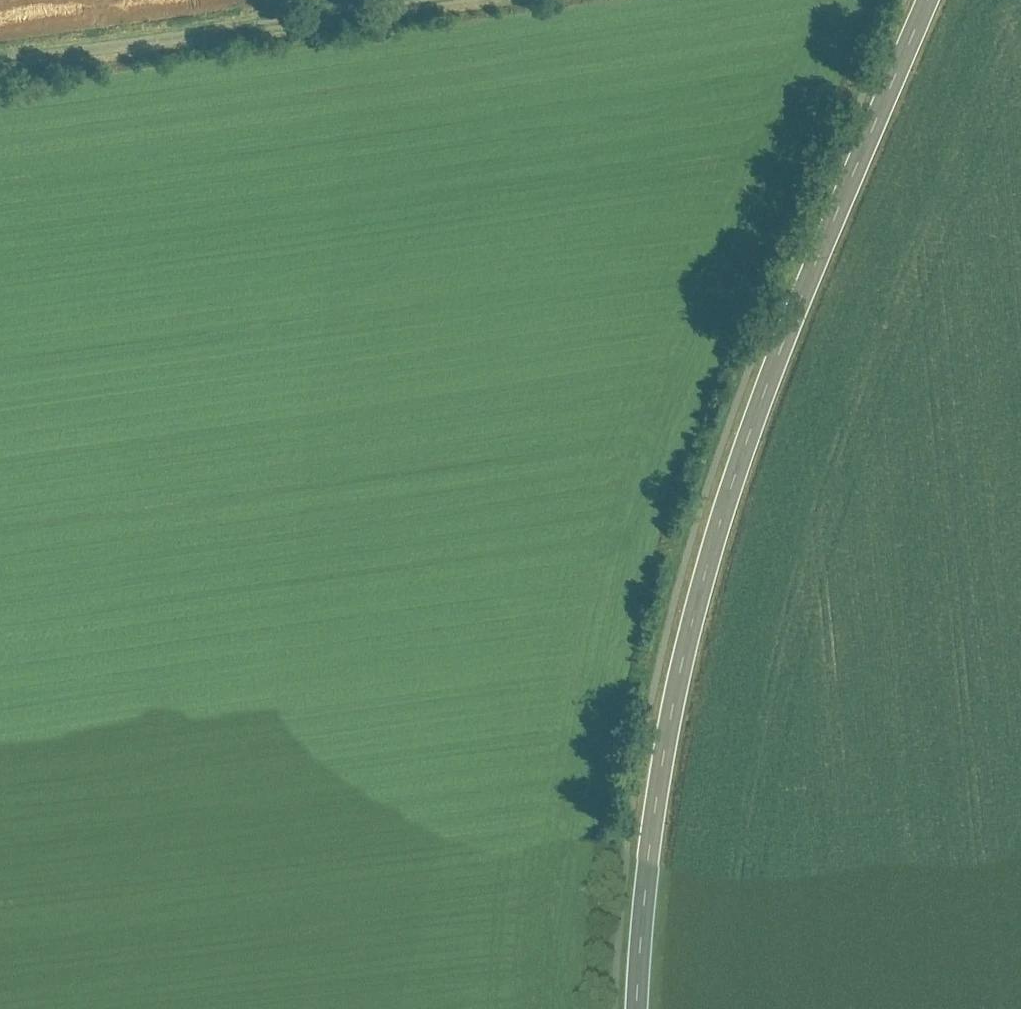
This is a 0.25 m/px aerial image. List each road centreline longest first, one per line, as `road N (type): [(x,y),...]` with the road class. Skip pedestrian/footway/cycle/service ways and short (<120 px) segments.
road 1 (tertiary): [(635,1008),(659,756),(723,489),(925,0)]
road 2 (residential): [(440,0),(0,65)]

